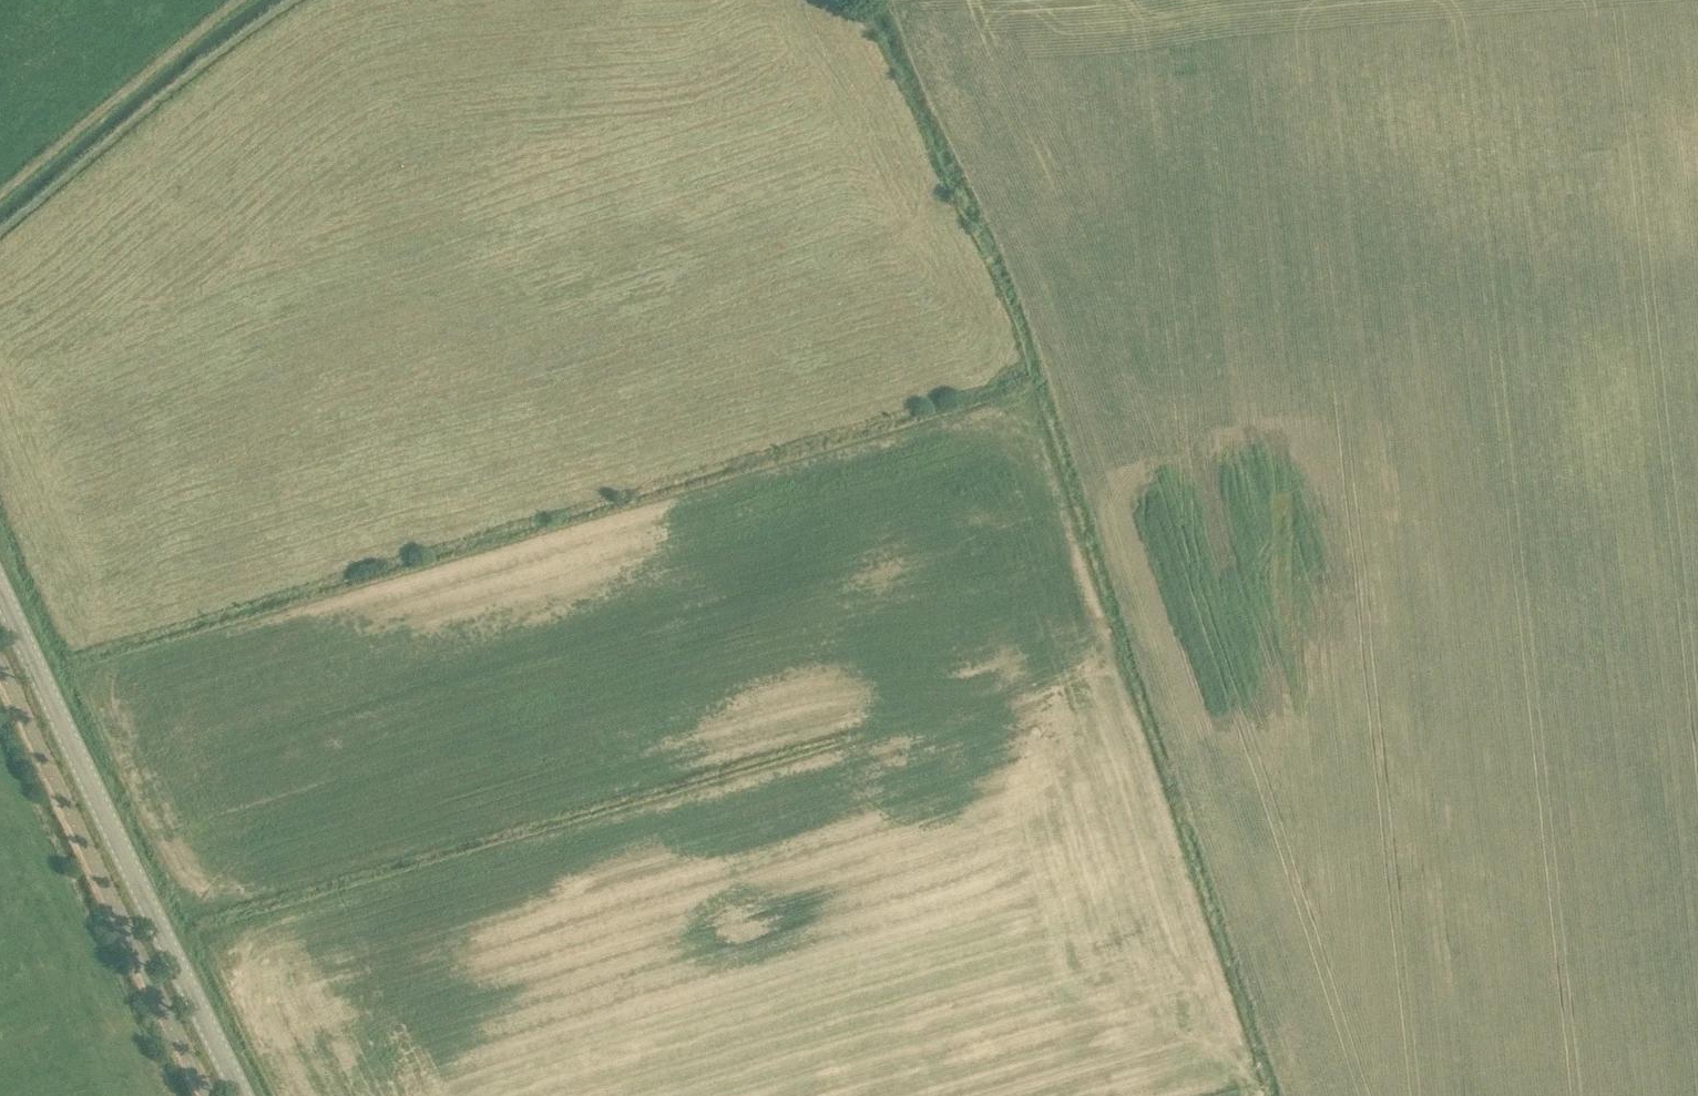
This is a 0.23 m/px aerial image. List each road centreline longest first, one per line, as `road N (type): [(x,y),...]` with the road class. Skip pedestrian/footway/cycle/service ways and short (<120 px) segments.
road 1 (tertiary): [(243,1095),(0,591)]

